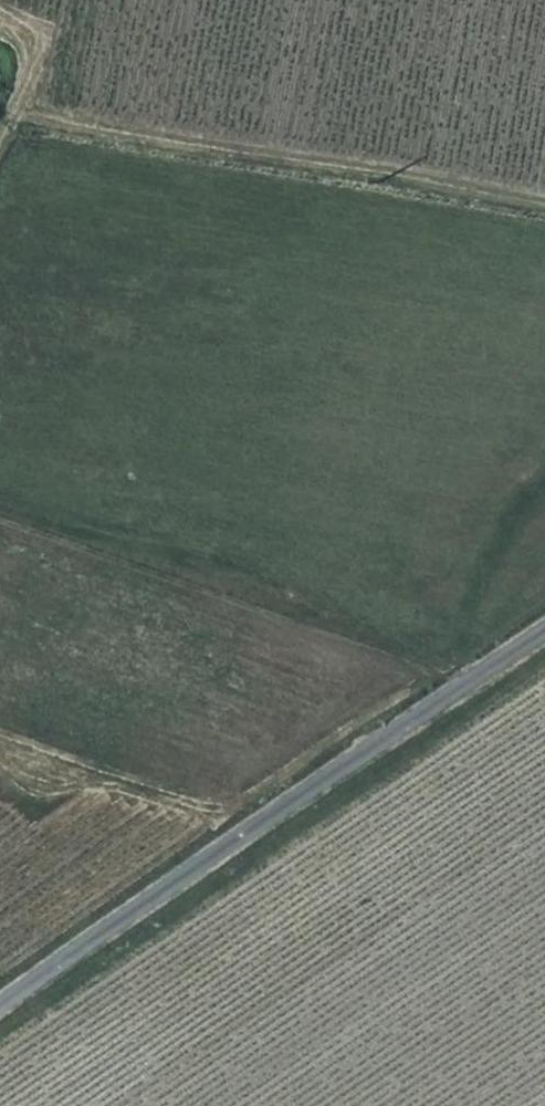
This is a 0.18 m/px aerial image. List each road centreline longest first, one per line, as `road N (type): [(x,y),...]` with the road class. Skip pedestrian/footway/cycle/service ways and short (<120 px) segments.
road 1 (residential): [(544,630),(0,1002)]
road 2 (track): [(544,202),(17,109),(0,157)]
road 3 (track): [(0,511),(54,535),(194,563),(448,661),(465,685)]

